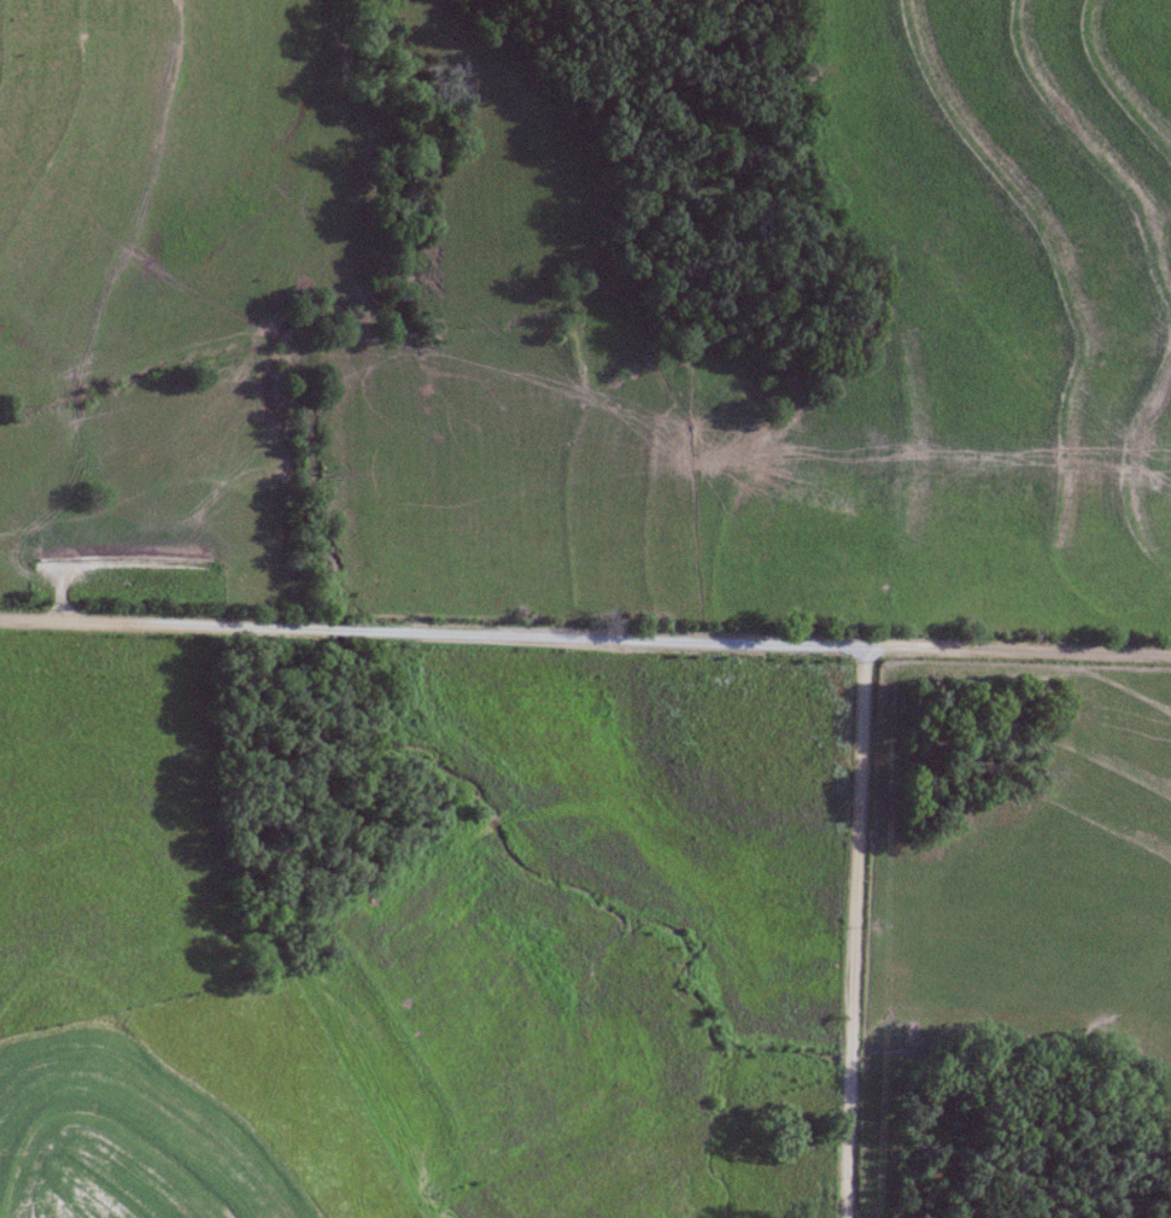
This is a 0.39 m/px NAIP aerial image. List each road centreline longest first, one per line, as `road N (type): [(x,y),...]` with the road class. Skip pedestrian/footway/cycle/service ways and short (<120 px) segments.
road 1 (residential): [(1170,656),(0,618)]
road 2 (residential): [(846,1217),(860,644)]

